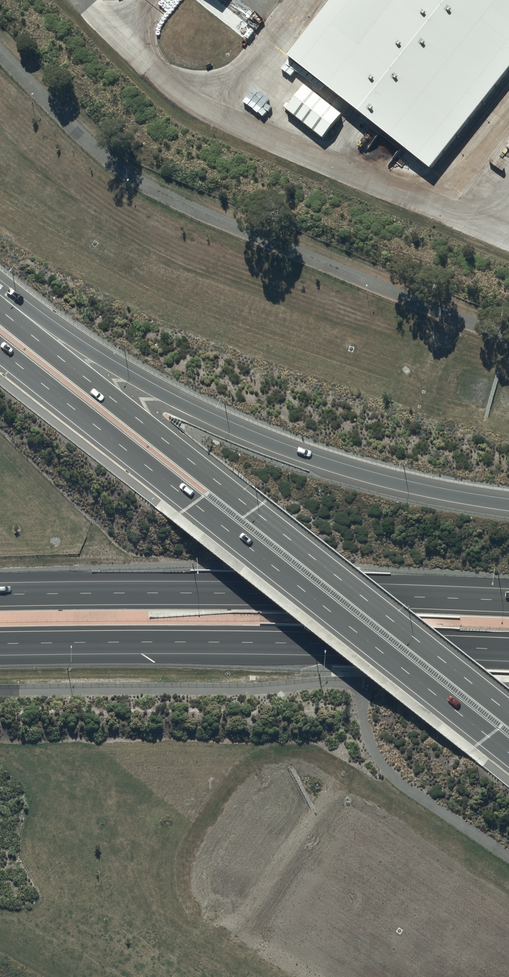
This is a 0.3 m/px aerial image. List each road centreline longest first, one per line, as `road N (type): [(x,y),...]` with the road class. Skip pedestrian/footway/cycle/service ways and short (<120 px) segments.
road 1 (secondary): [(508,752),(0,350)]
road 2 (secondary): [(36,340),(508,712)]
road 3 (motorway): [(508,649),(0,643)]
road 4 (motorway): [(0,595),(508,600)]
road 5 (motorway): [(36,340),(106,363),(292,452),(386,482),(508,505)]

